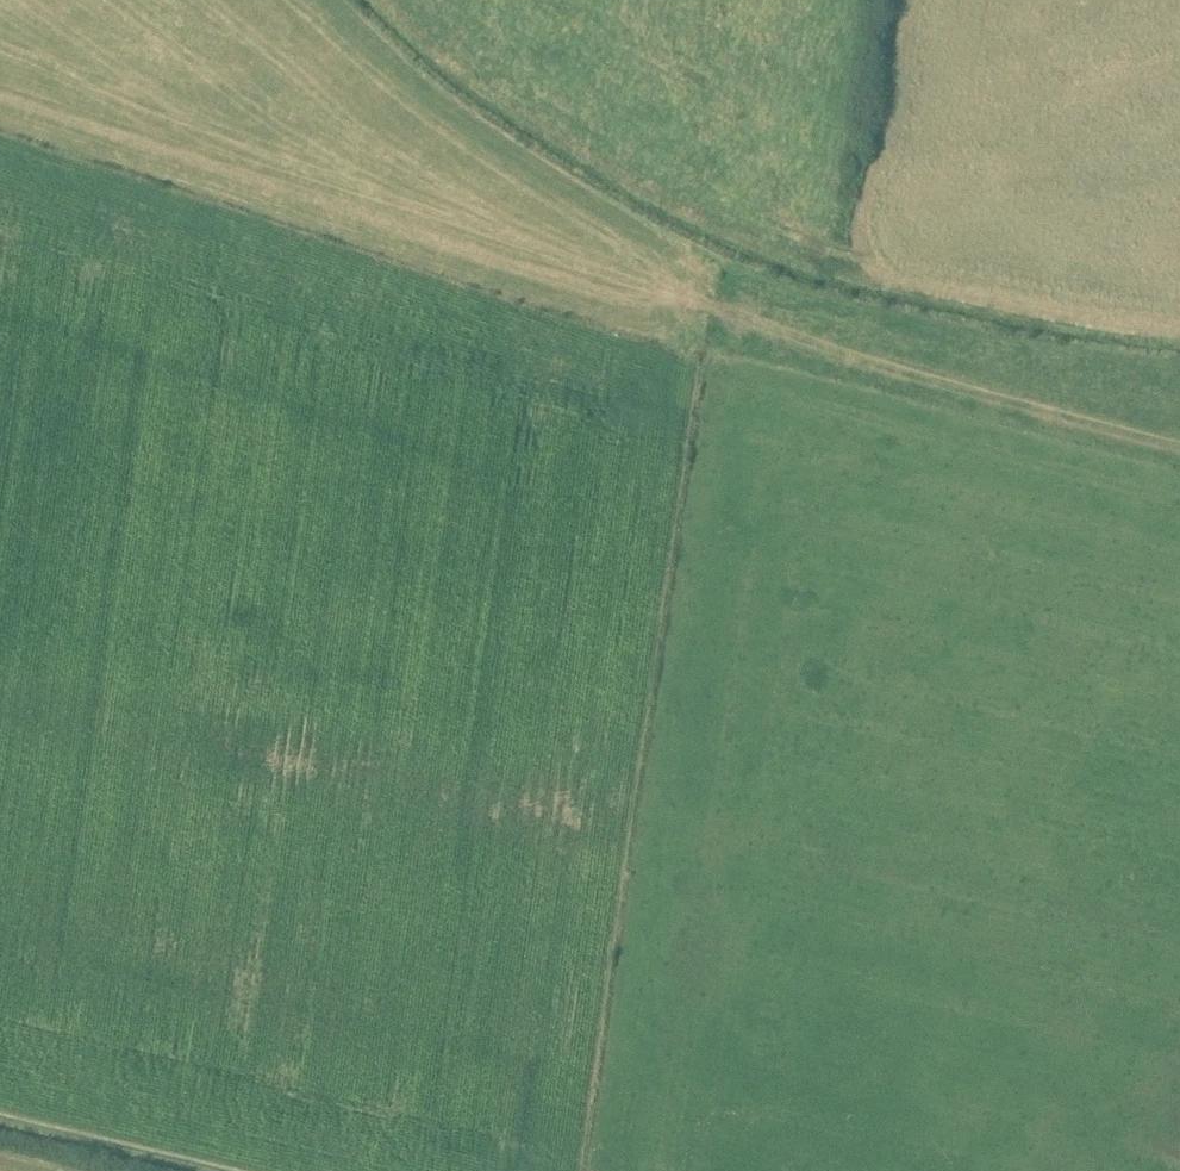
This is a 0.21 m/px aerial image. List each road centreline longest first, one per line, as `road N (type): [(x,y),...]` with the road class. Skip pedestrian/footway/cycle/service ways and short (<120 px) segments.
road 1 (track): [(203,1170),(0,1122)]

